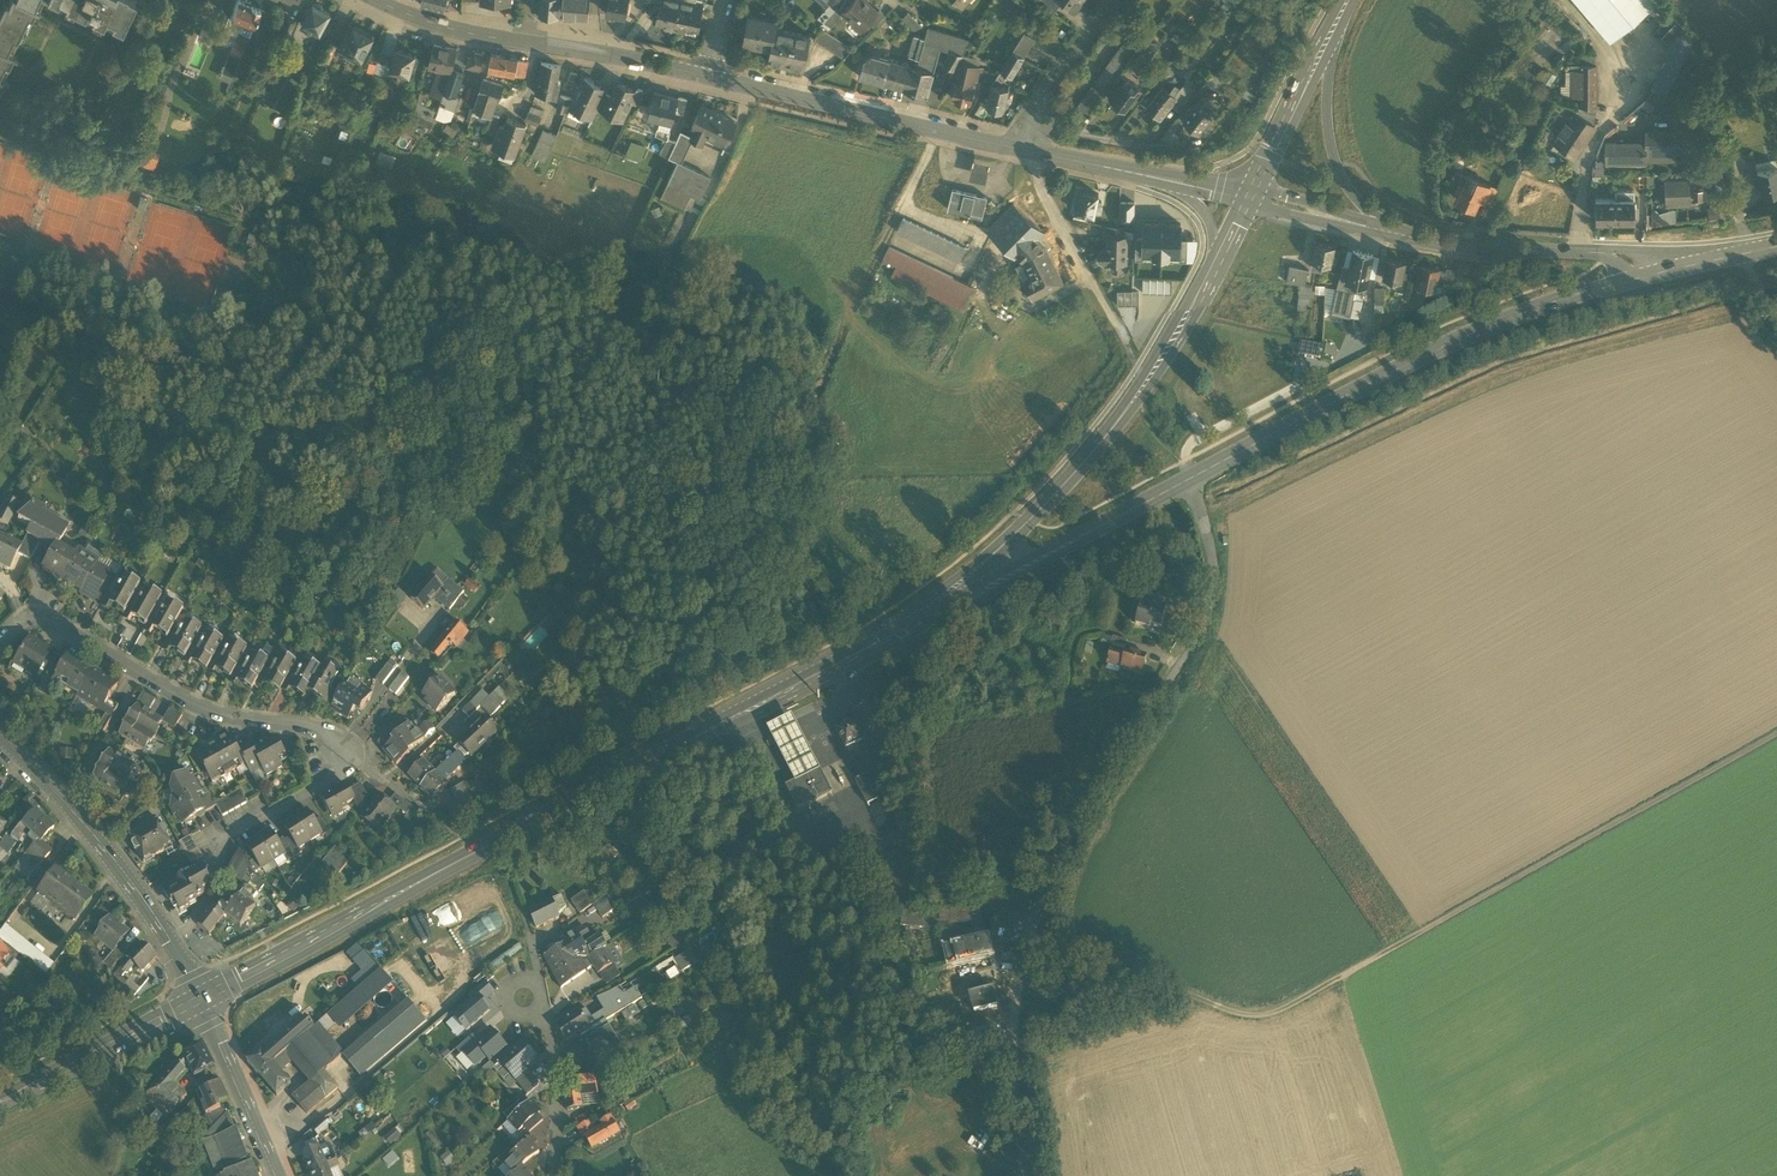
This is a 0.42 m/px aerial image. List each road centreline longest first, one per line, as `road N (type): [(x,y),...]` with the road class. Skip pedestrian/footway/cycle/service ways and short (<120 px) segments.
road 1 (secondary): [(944,608),(203,998)]
road 2 (track): [(1028,946),(1261,1021),(1776,733)]
road 3 (residential): [(1191,477),(1218,559),(1208,612),(1045,880),(1013,1001),(1025,1175)]
road 4 (secondary): [(1701,259),(1479,331),(1191,477)]
road 5 (secondary): [(1222,258),(1126,412),(944,608)]
road 6 (tertiary): [(712,75),(449,22),(381,0)]
road 7 (tertiary): [(203,998),(119,864),(0,740)]
road 8 (secondary): [(1701,259),(1453,243),(1382,229)]
road 9 (tertiary): [(1022,147),(712,75)]
road 10 (track): [(1744,251),(1746,234),(1684,111),(1690,87),(1728,55),(1776,31)]
road 11 (secondary): [(1191,477),(944,608)]
road 12 (residential): [(358,763),(314,729),(235,719),(143,675)]
road 13 (secondary): [(203,998),(0,1100)]
road 14 (residential): [(1022,147),(1124,339)]
road 15 (secondary): [(1382,229),(1339,169),(1329,133),(1335,27)]
road 16 (tertiary): [(278,1175),(203,998)]
road 17 (secondary): [(1335,27),(1252,200)]
road 18 (residential): [(555,1175),(561,1126),(541,987)]
road 19 (residential): [(1022,147),(1024,126),(1118,0)]
road 20 (residential): [(143,675),(44,617),(20,623),(0,642)]
road 21 (residential): [(358,763),(220,840)]
road 22 (tertiary): [(1163,179),(1022,147)]
road 23 (secondary): [(1382,229),(1252,200)]

